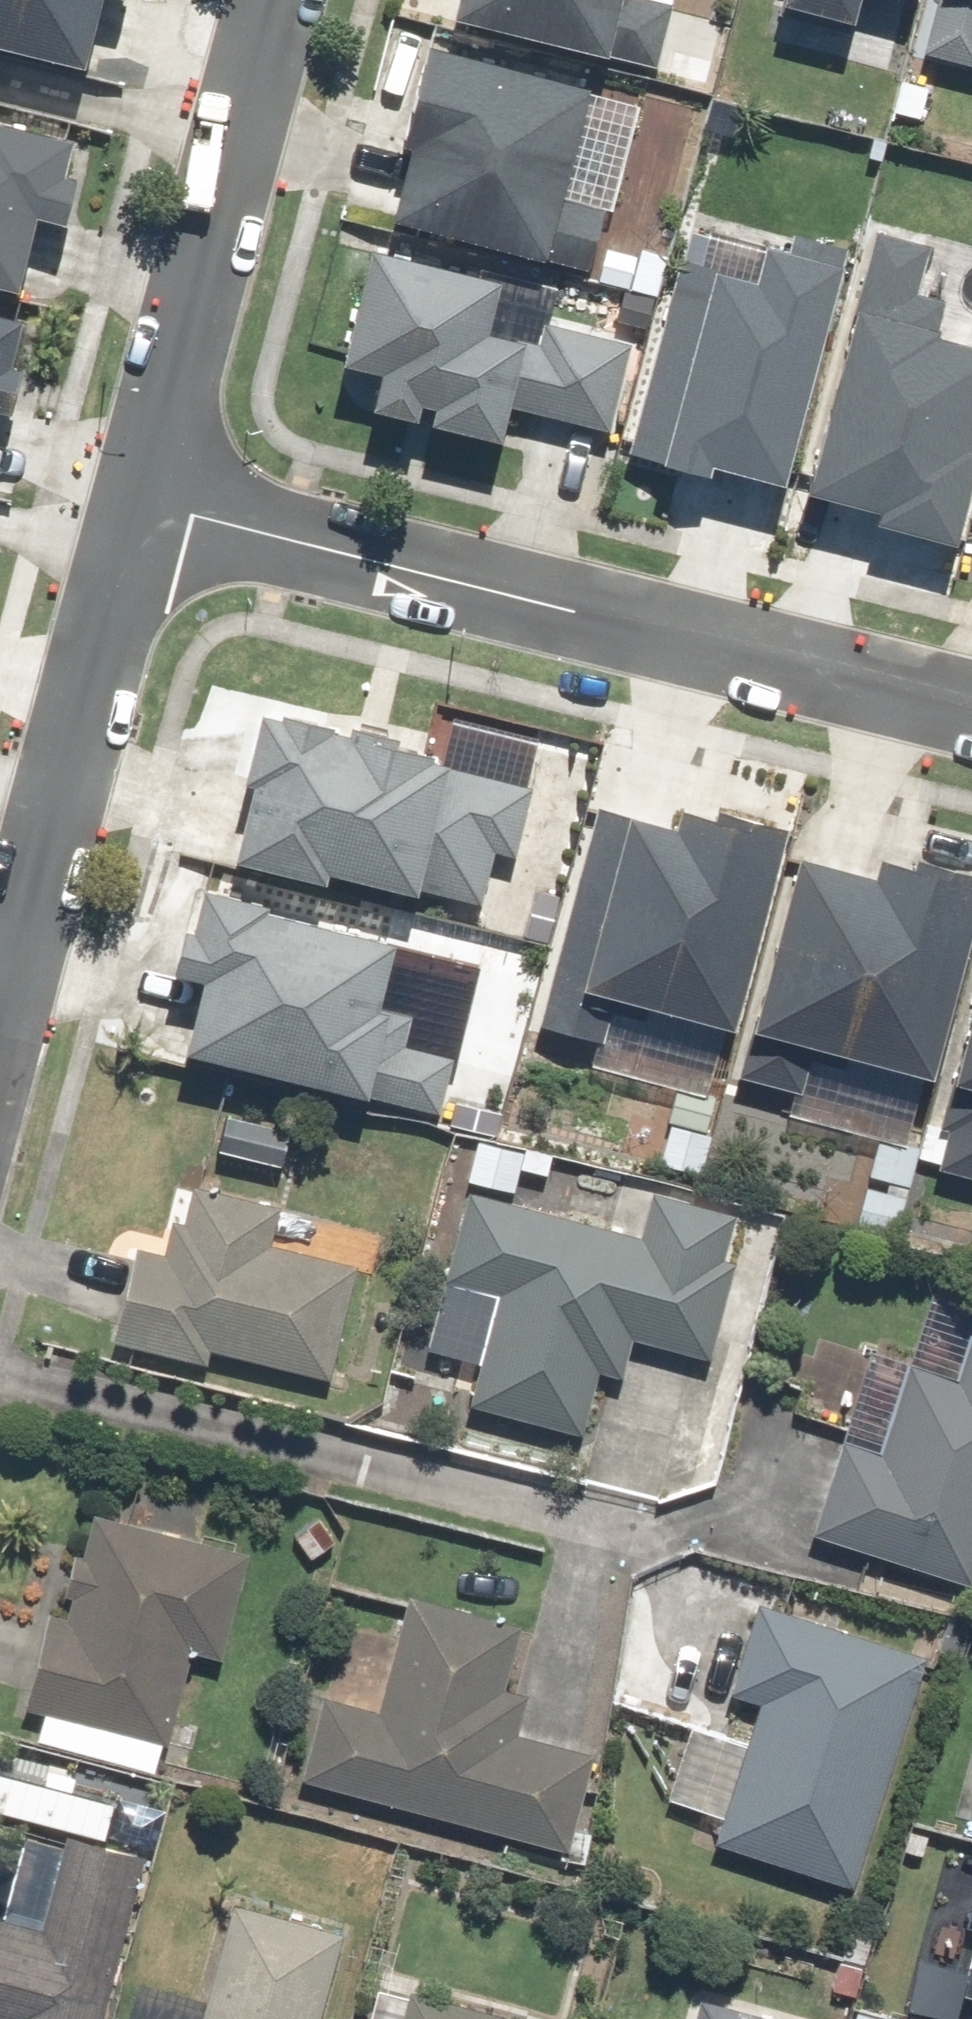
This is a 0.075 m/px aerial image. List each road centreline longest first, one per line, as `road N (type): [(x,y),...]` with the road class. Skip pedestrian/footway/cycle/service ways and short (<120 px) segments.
road 1 (residential): [(135,500),(971,708)]
road 2 (residential): [(135,500),(0,1010)]
road 3 (residential): [(269,0),(135,500)]

